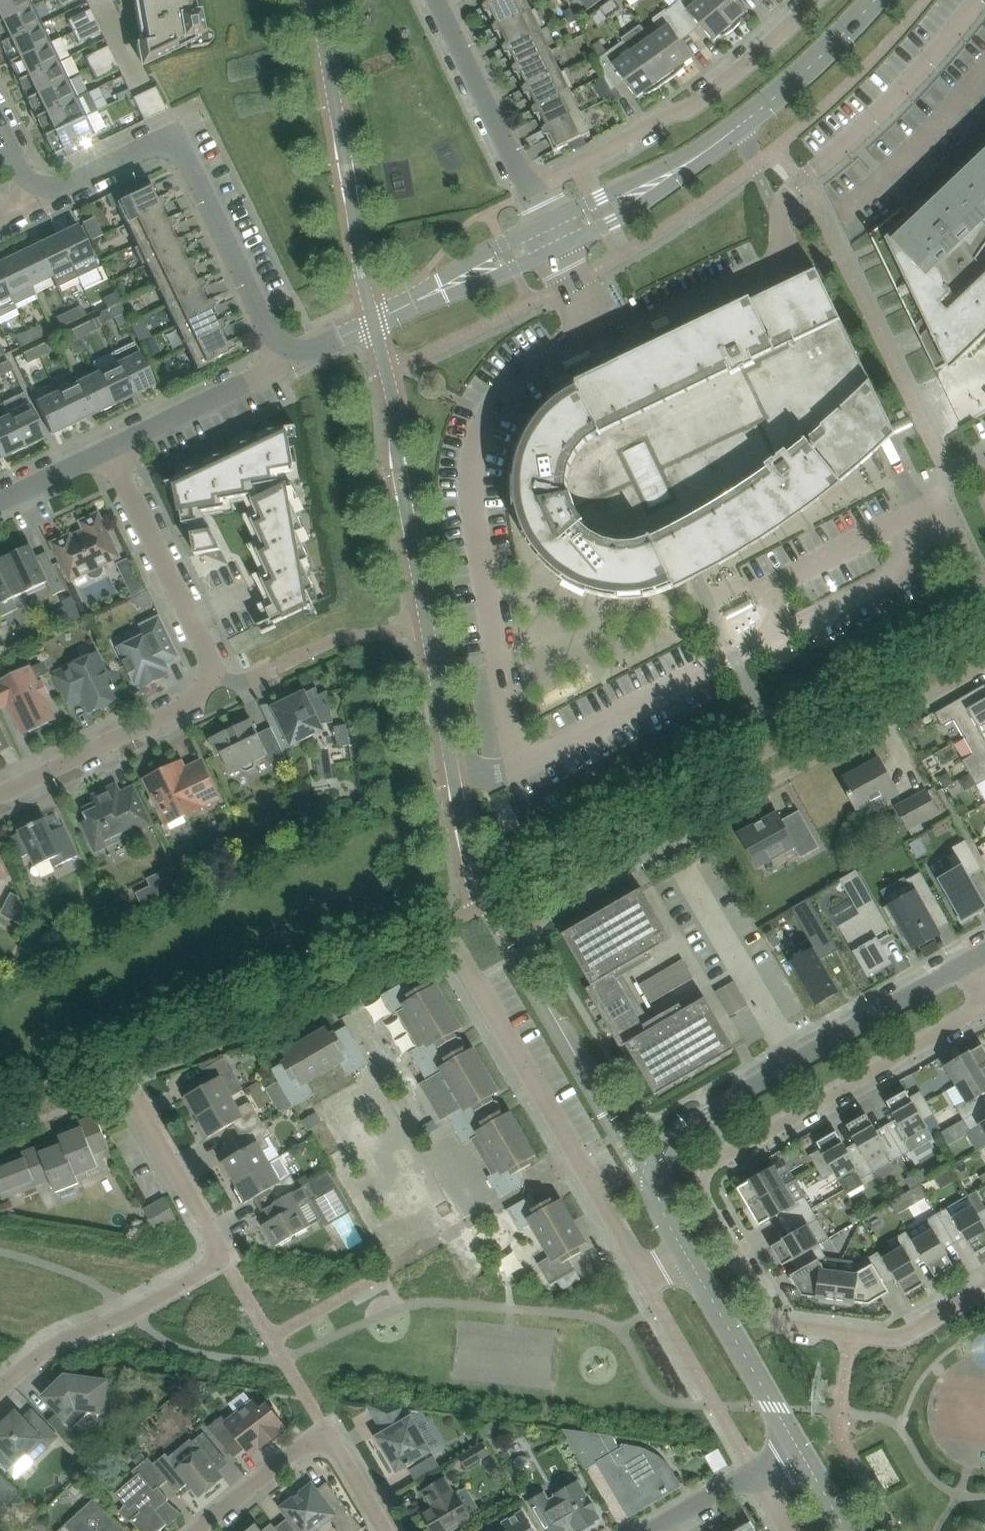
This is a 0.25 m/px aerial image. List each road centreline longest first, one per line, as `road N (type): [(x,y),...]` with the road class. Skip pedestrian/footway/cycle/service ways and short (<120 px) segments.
road 1 (residential): [(0,1392),(43,1351),(221,1256),(120,1062),(440,928)]
road 2 (residential): [(984,1295),(891,1342),(781,1327),(708,1211),(707,1186),(713,1168),(984,1003)]
road 3 (residential): [(0,795),(200,695),(209,679),(208,658),(107,447)]
road 4 (residential): [(984,664),(565,898)]
road 5 (residential): [(686,1258),(649,1280),(440,928)]
road 6 (tertiary): [(549,237),(659,181),(748,122),(875,0)]
road 7 (residential): [(286,349),(270,335),(174,145),(156,145),(52,193),(37,188)]
road 8 (residential): [(528,193),(718,87),(815,0)]
road 9 (residential): [(202,1530),(330,1430),(391,1530)]
road 10 (tertiary): [(686,1258),(661,1209),(657,1182),(665,1152),(683,1129),(793,1064)]
road 11 (residential): [(308,351),(549,237)]
road 12 (tertiary): [(798,1452),(686,1258)]
road 13 (residential): [(688,871),(793,1064)]
road 14 (residential): [(528,193),(438,0)]
road 15 (tertiary): [(793,1064),(976,958)]
road 16 (residential): [(286,349),(268,373),(107,447)]

